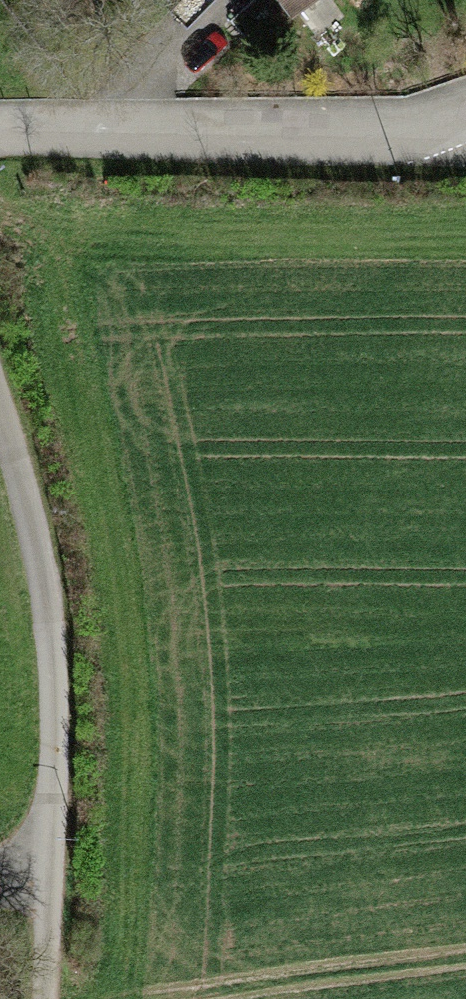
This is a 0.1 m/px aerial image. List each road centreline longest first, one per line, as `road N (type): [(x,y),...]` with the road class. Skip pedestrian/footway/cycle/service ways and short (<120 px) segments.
road 1 (residential): [(0,126),(465,134)]
road 2 (residential): [(0,447),(40,607),(45,822)]
road 3 (track): [(37,998),(45,822)]

